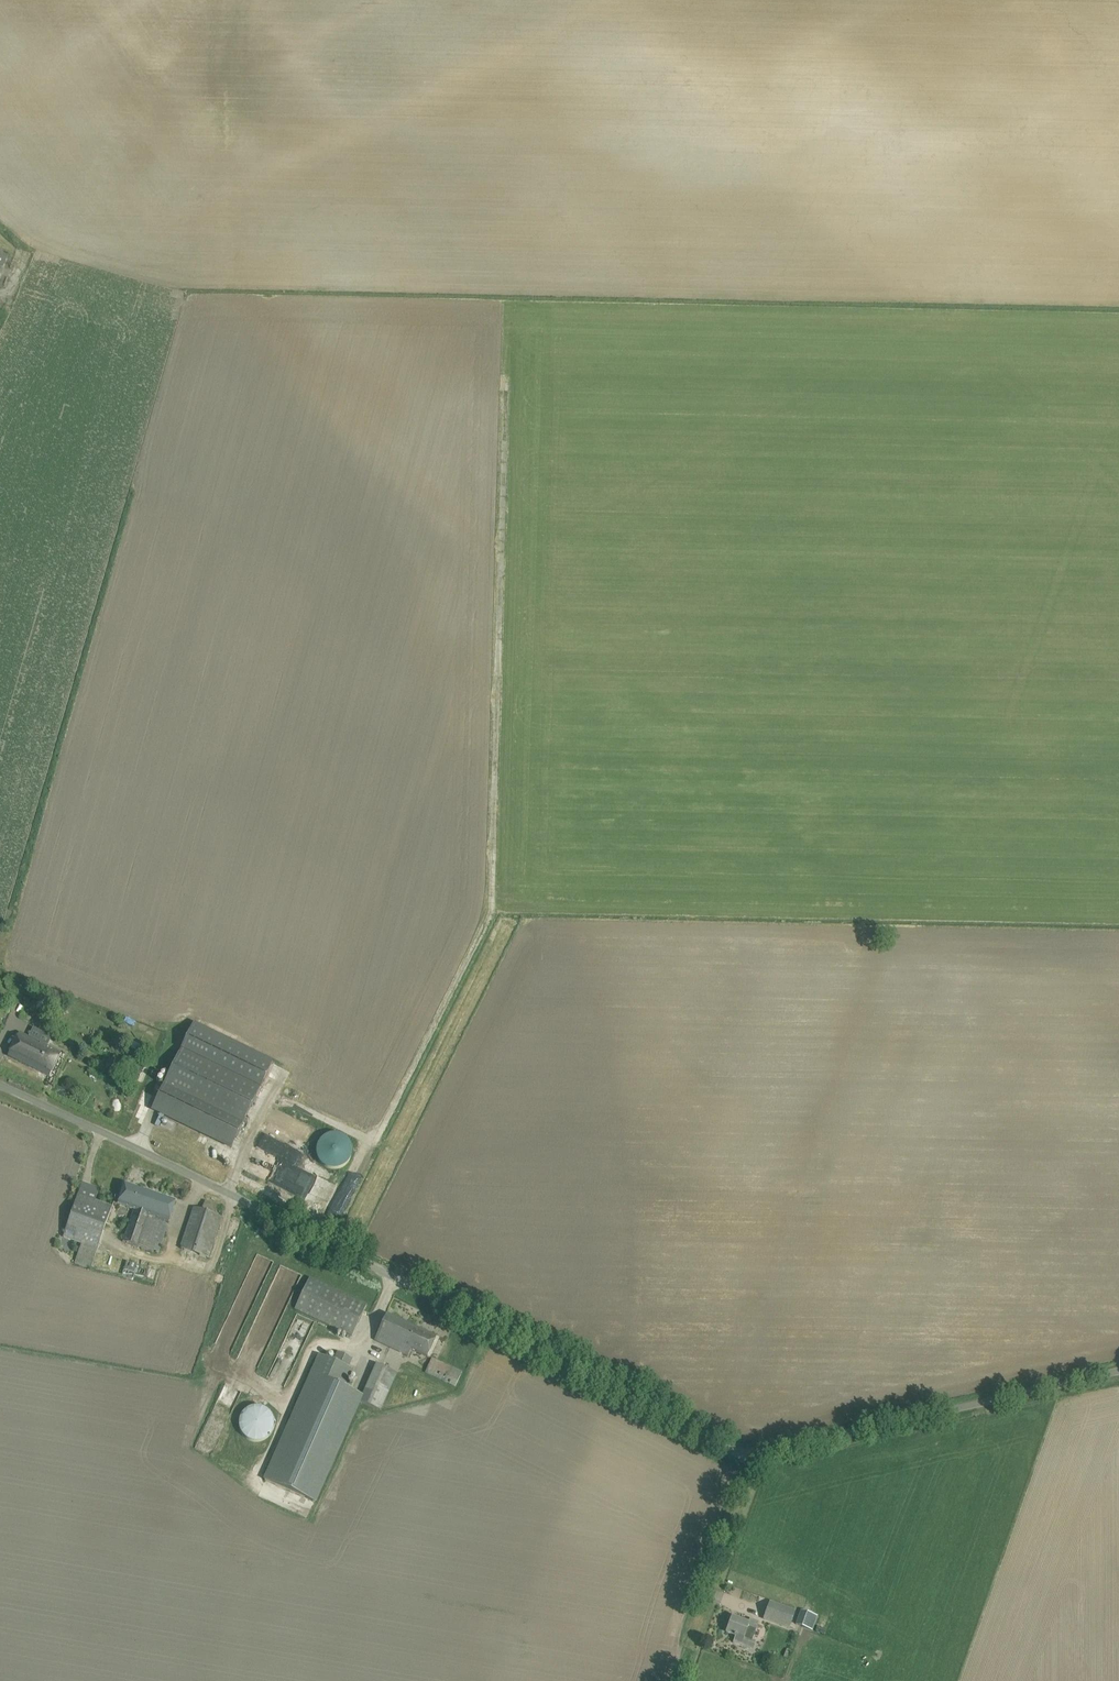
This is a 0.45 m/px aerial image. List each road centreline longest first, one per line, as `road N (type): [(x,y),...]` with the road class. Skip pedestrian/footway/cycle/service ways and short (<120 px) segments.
road 1 (unclassified): [(1118,1369),(773,1449),(728,1445),(0,1090)]
road 2 (track): [(235,1174),(316,1213),(330,1212),(381,1137),(493,918),(507,401)]

